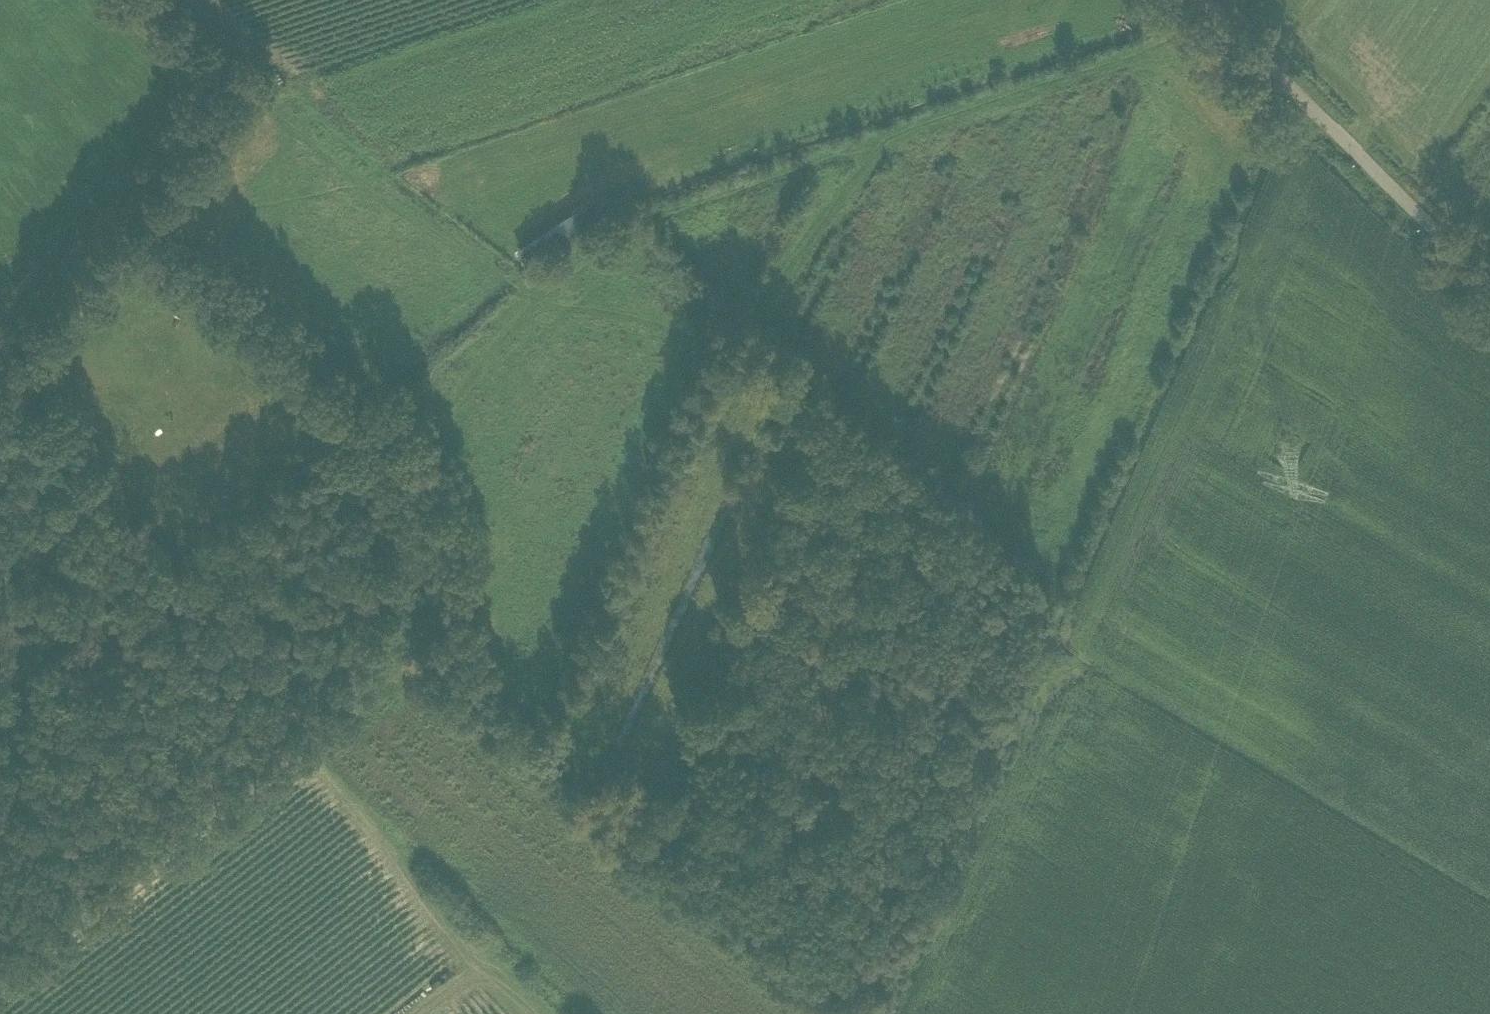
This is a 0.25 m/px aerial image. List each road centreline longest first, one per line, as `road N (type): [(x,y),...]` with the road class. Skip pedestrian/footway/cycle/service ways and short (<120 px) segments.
road 1 (track): [(0,958),(370,666),(413,650),(435,622),(450,574),(434,514),(375,419),(136,219)]
road 2 (track): [(1213,6),(1168,39),(875,146),(771,302),(736,318)]
road 3 (track): [(875,146),(648,213),(545,287),(391,436)]
road 4 (track): [(308,761),(559,1013)]
road 5 (track): [(136,219),(225,85),(224,56),(157,0)]
road 6 (track): [(136,219),(0,379)]
road 7 (track): [(518,742),(413,650)]

